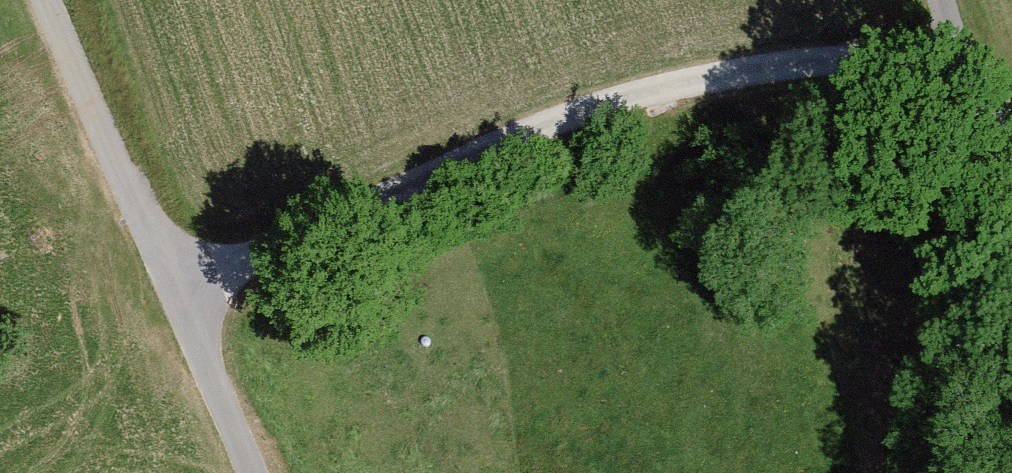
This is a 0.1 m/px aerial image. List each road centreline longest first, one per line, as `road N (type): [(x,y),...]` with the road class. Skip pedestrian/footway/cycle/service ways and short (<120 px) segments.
road 1 (track): [(165,293),(348,228),(582,113),(738,79),(951,48)]
road 2 (residential): [(38,0),(243,472)]
road 3 (track): [(951,48),(1011,270)]

